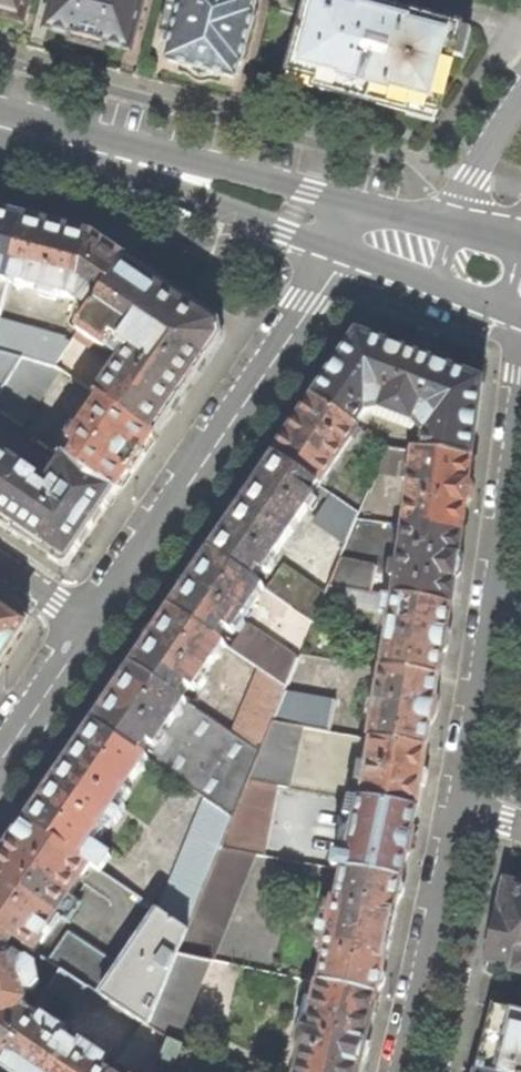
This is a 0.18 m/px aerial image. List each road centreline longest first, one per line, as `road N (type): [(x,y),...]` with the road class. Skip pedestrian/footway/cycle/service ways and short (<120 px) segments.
road 1 (residential): [(95,626),(351,255)]
road 2 (residential): [(460,802),(520,410)]
road 3 (residential): [(451,225),(153,148),(70,145)]
road 4 (residential): [(70,145),(147,185),(351,255)]
road 5 (residential): [(400,1071),(460,802)]
road 6 (residential): [(0,768),(95,626)]
road 7 (residential): [(520,102),(451,225)]

